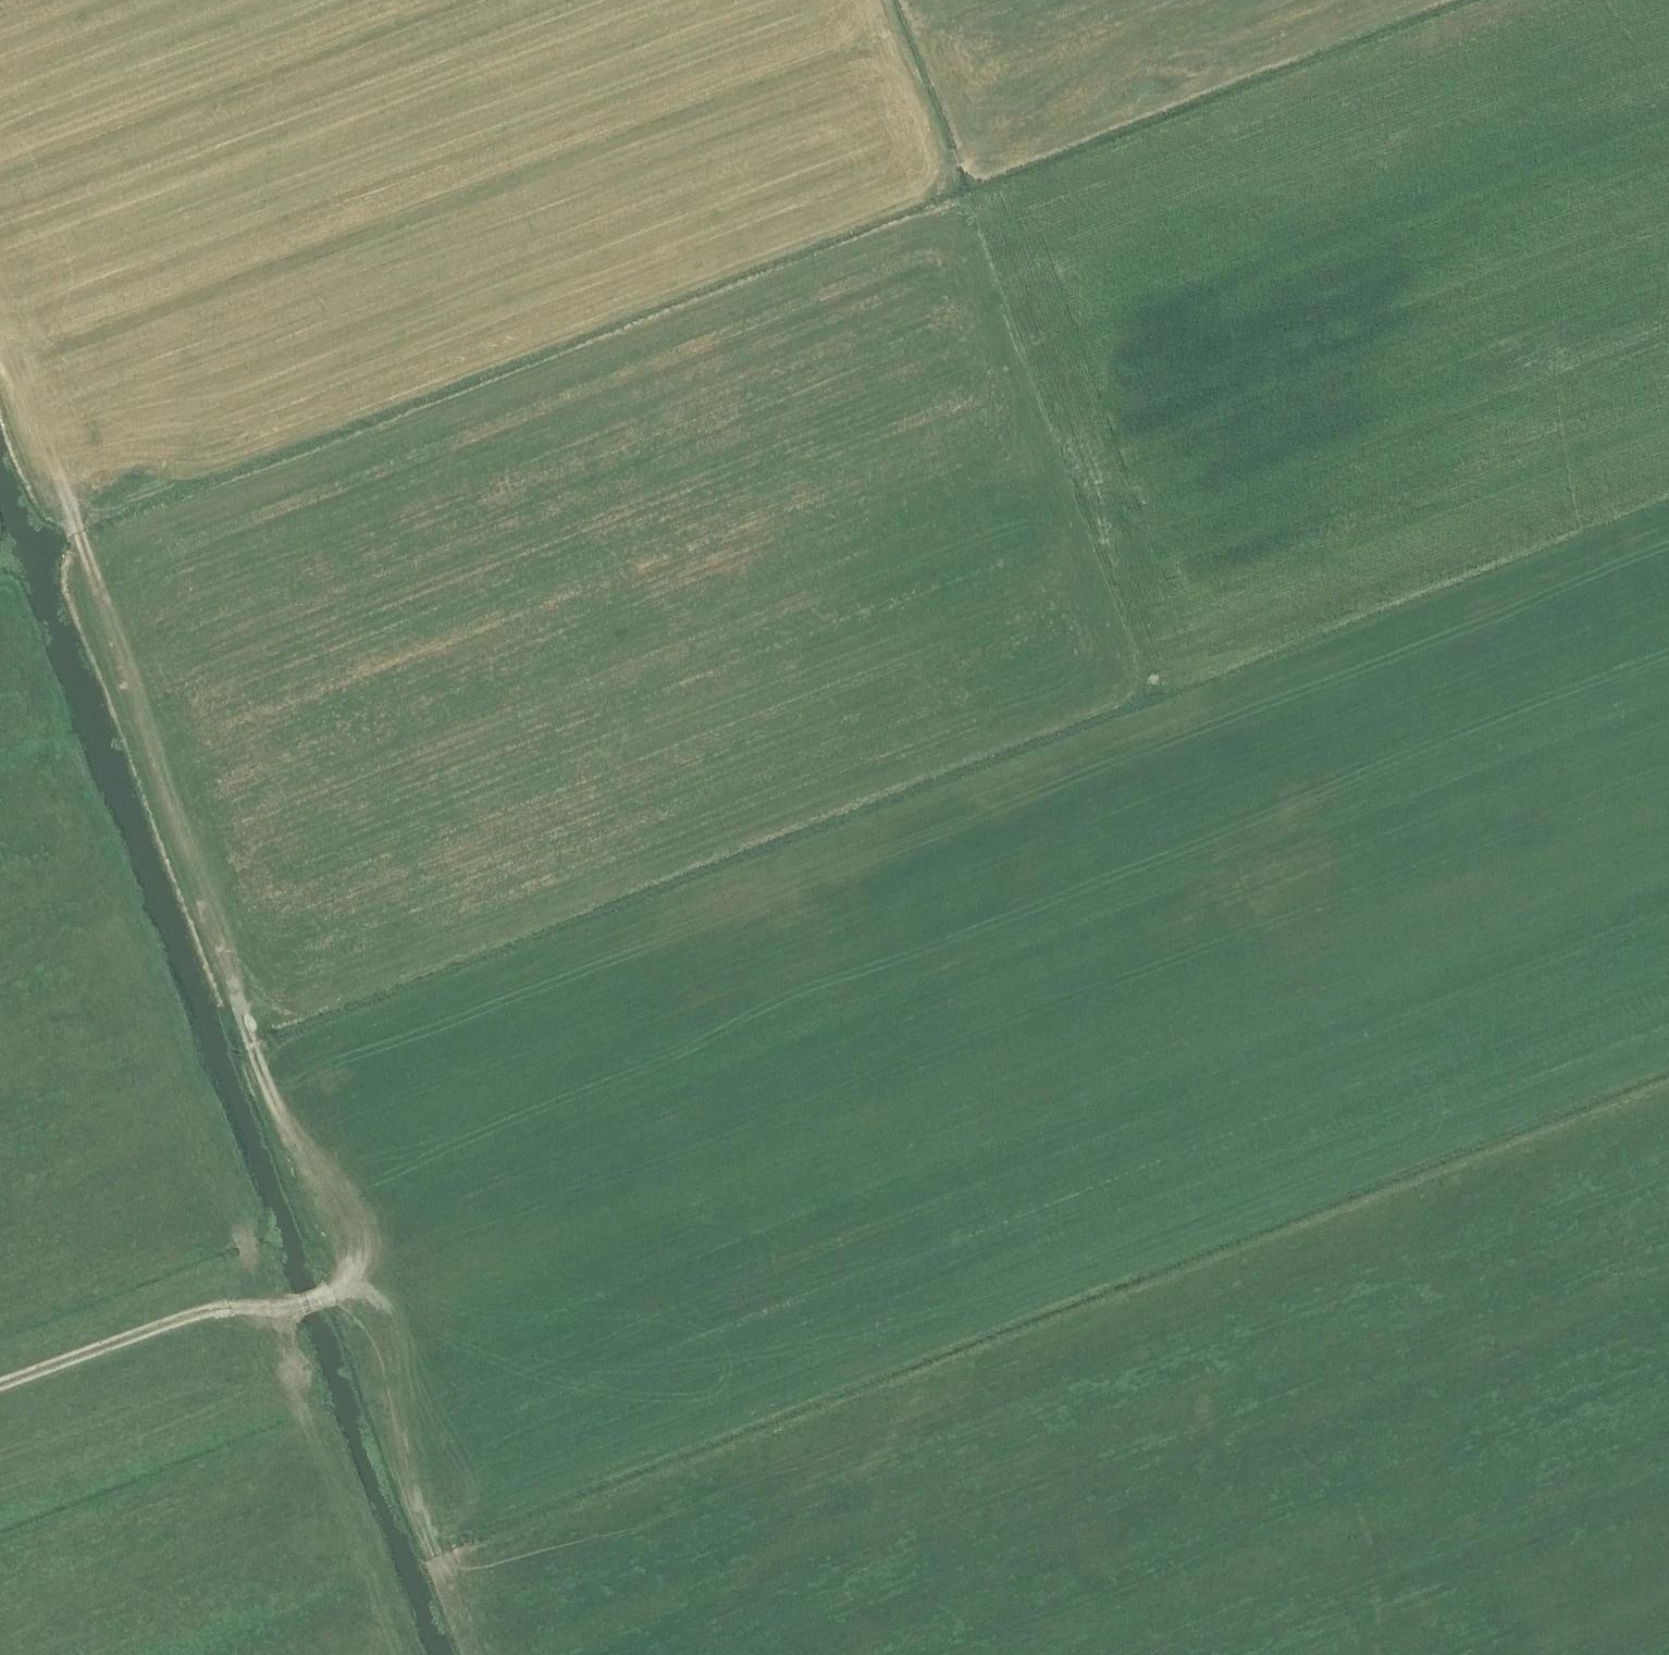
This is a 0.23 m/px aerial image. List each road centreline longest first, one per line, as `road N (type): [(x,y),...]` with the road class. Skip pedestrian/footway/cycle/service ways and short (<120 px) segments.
road 1 (track): [(0,1383),(204,1309),(288,1307),(333,1289)]

